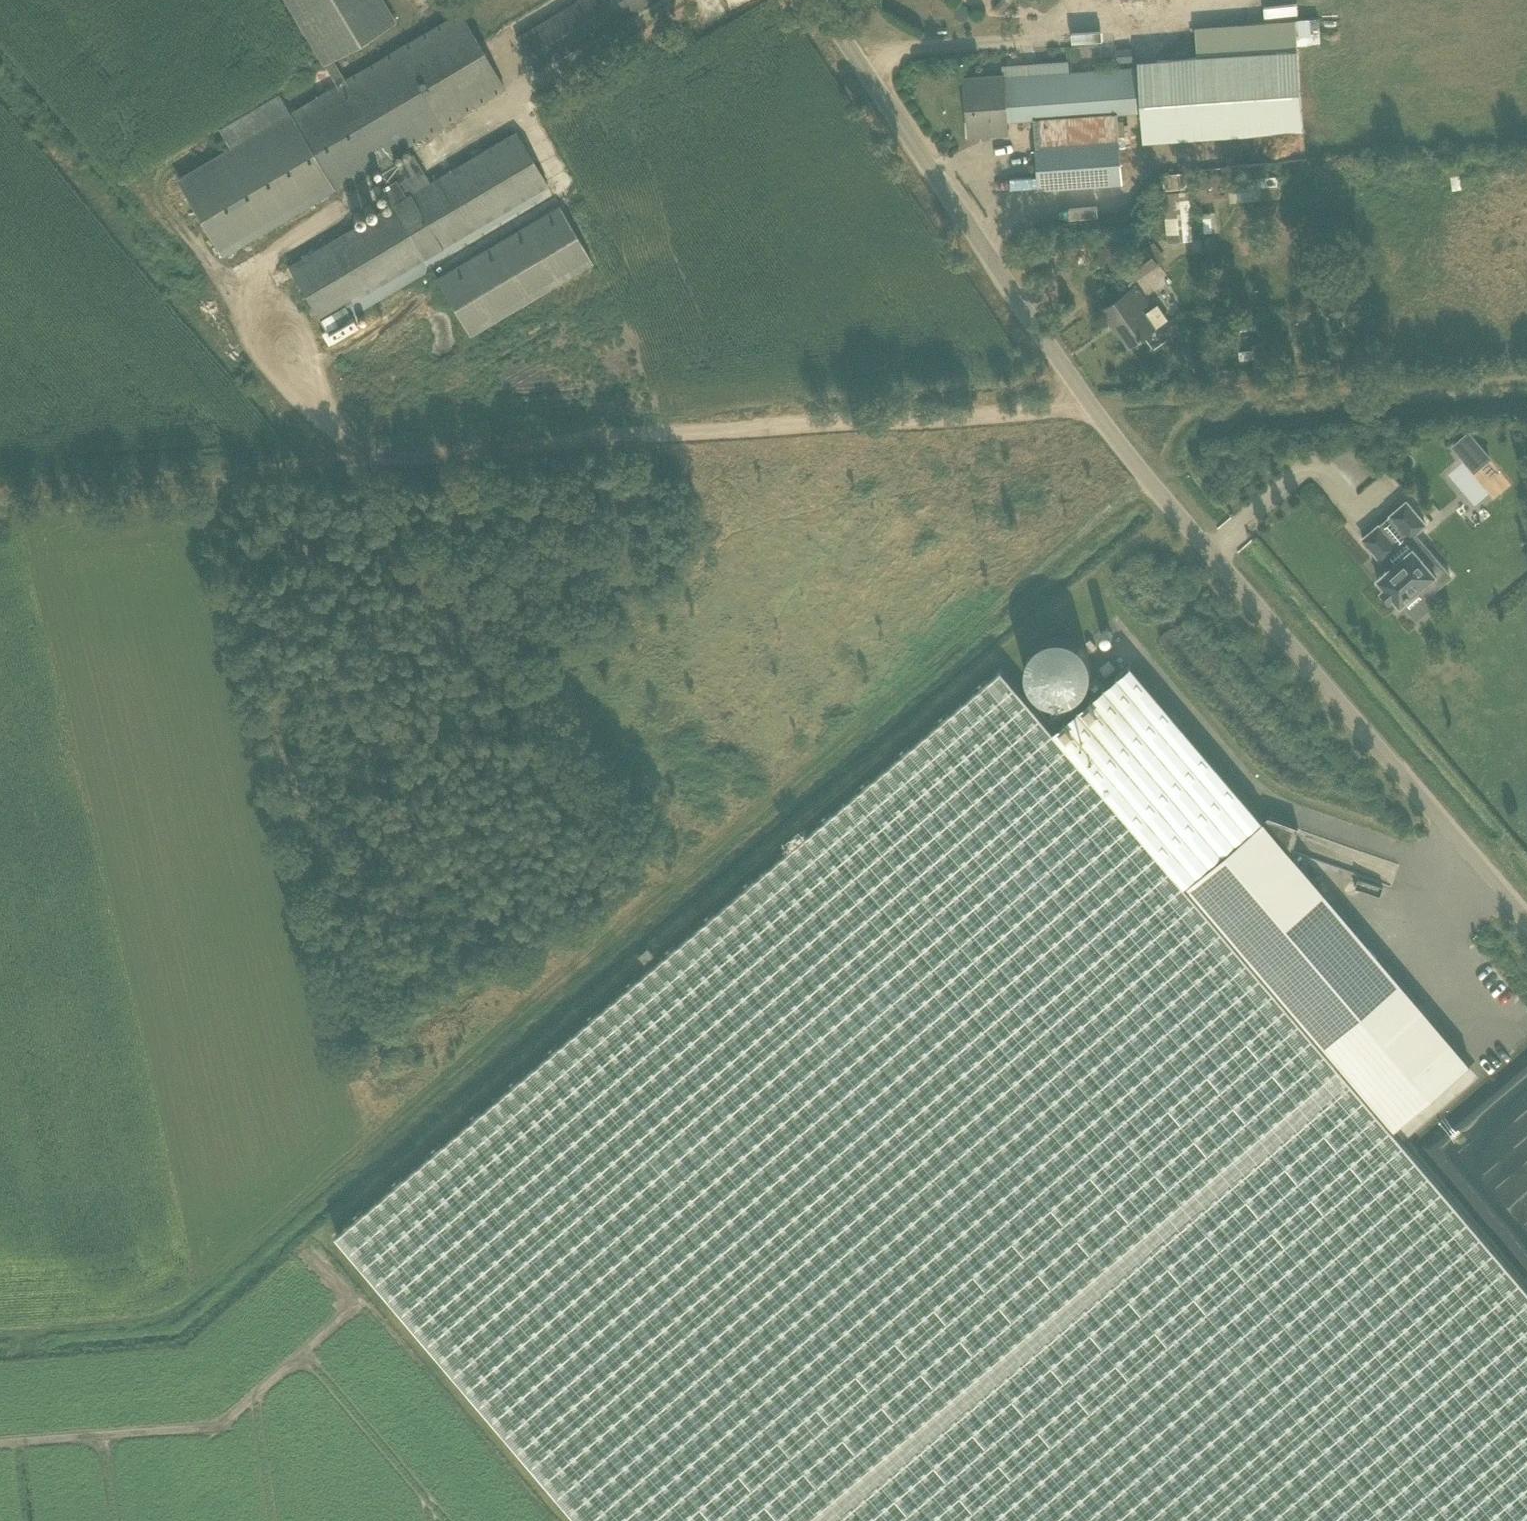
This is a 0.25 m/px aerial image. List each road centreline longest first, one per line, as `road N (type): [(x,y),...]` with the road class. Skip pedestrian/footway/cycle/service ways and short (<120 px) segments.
road 1 (track): [(0,498),(1526,373)]
road 2 (unclassified): [(1526,924),(1095,411),(815,0)]

